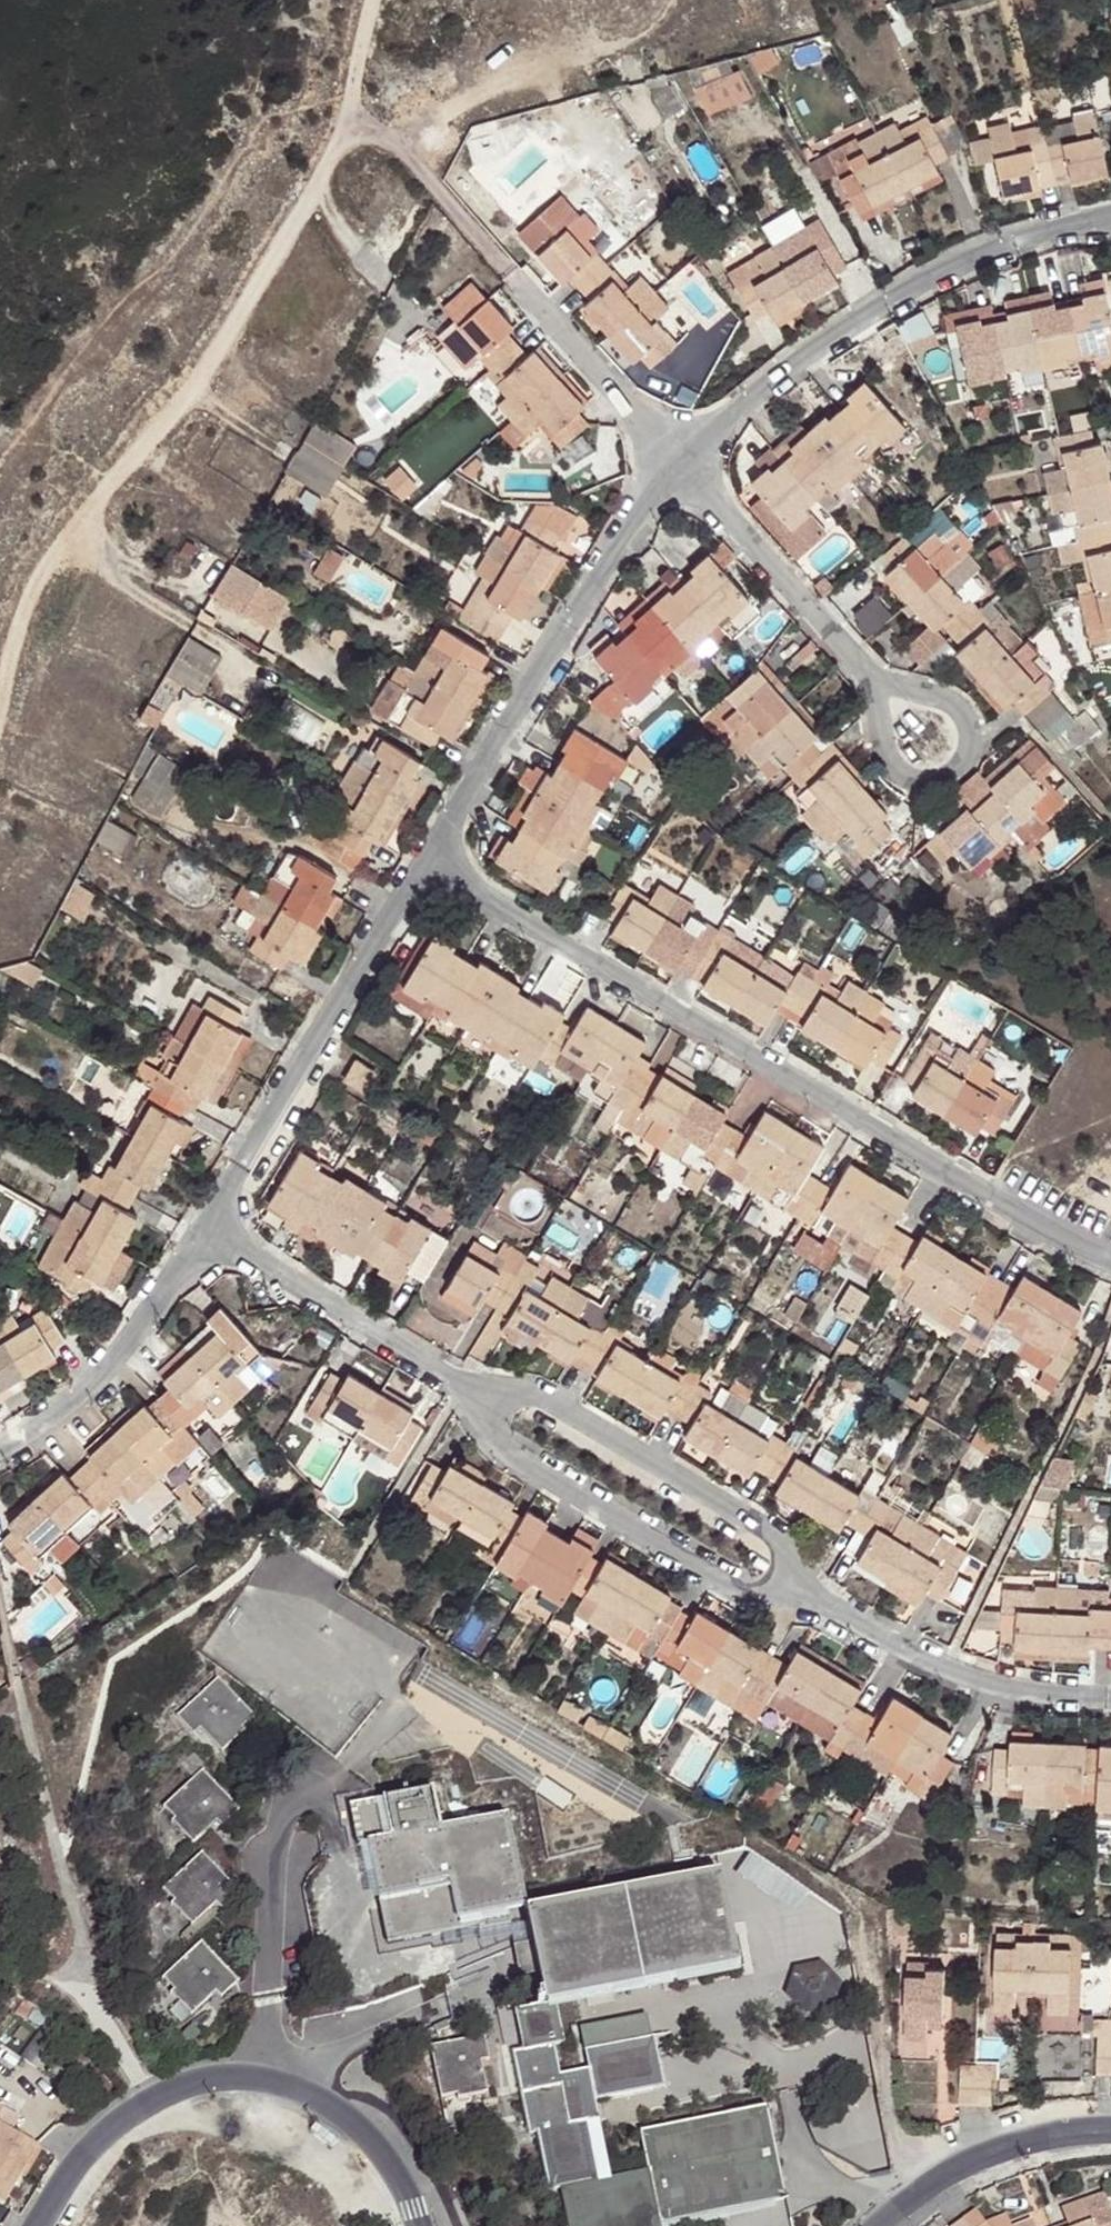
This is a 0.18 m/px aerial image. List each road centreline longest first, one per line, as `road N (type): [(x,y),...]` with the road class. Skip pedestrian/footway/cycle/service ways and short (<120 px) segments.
road 1 (residential): [(1110,1262),(992,1214),(419,872)]
road 2 (residential): [(676,469),(876,318),(975,272),(1110,234)]
road 3 (residential): [(44,2225),(91,2148),(159,2097),(227,2084),(310,2103),(343,2123),(386,2166),(418,2225)]
road 4 (residential): [(419,872),(511,704),(676,469)]
road 5 (residential): [(802,1613),(731,1532),(516,1403),(437,1395)]
road 6 (residential): [(437,1395),(488,1454),(699,1586),(802,1613)]
road 7 (residential): [(199,1238),(419,872)]
road 8 (residential): [(1110,1714),(971,1699),(802,1613)]
road 9 (residential): [(879,711),(676,469)]
road 10 (residential): [(0,1456),(72,1422),(199,1238)]
road 11 (residential): [(437,1395),(199,1238)]
road 12 (residential): [(1110,2136),(1052,2136),(975,2165),(892,2225)]
road 13 (residential): [(879,711),(886,782),(911,799),(938,800),(967,769),(965,745),(928,717)]

